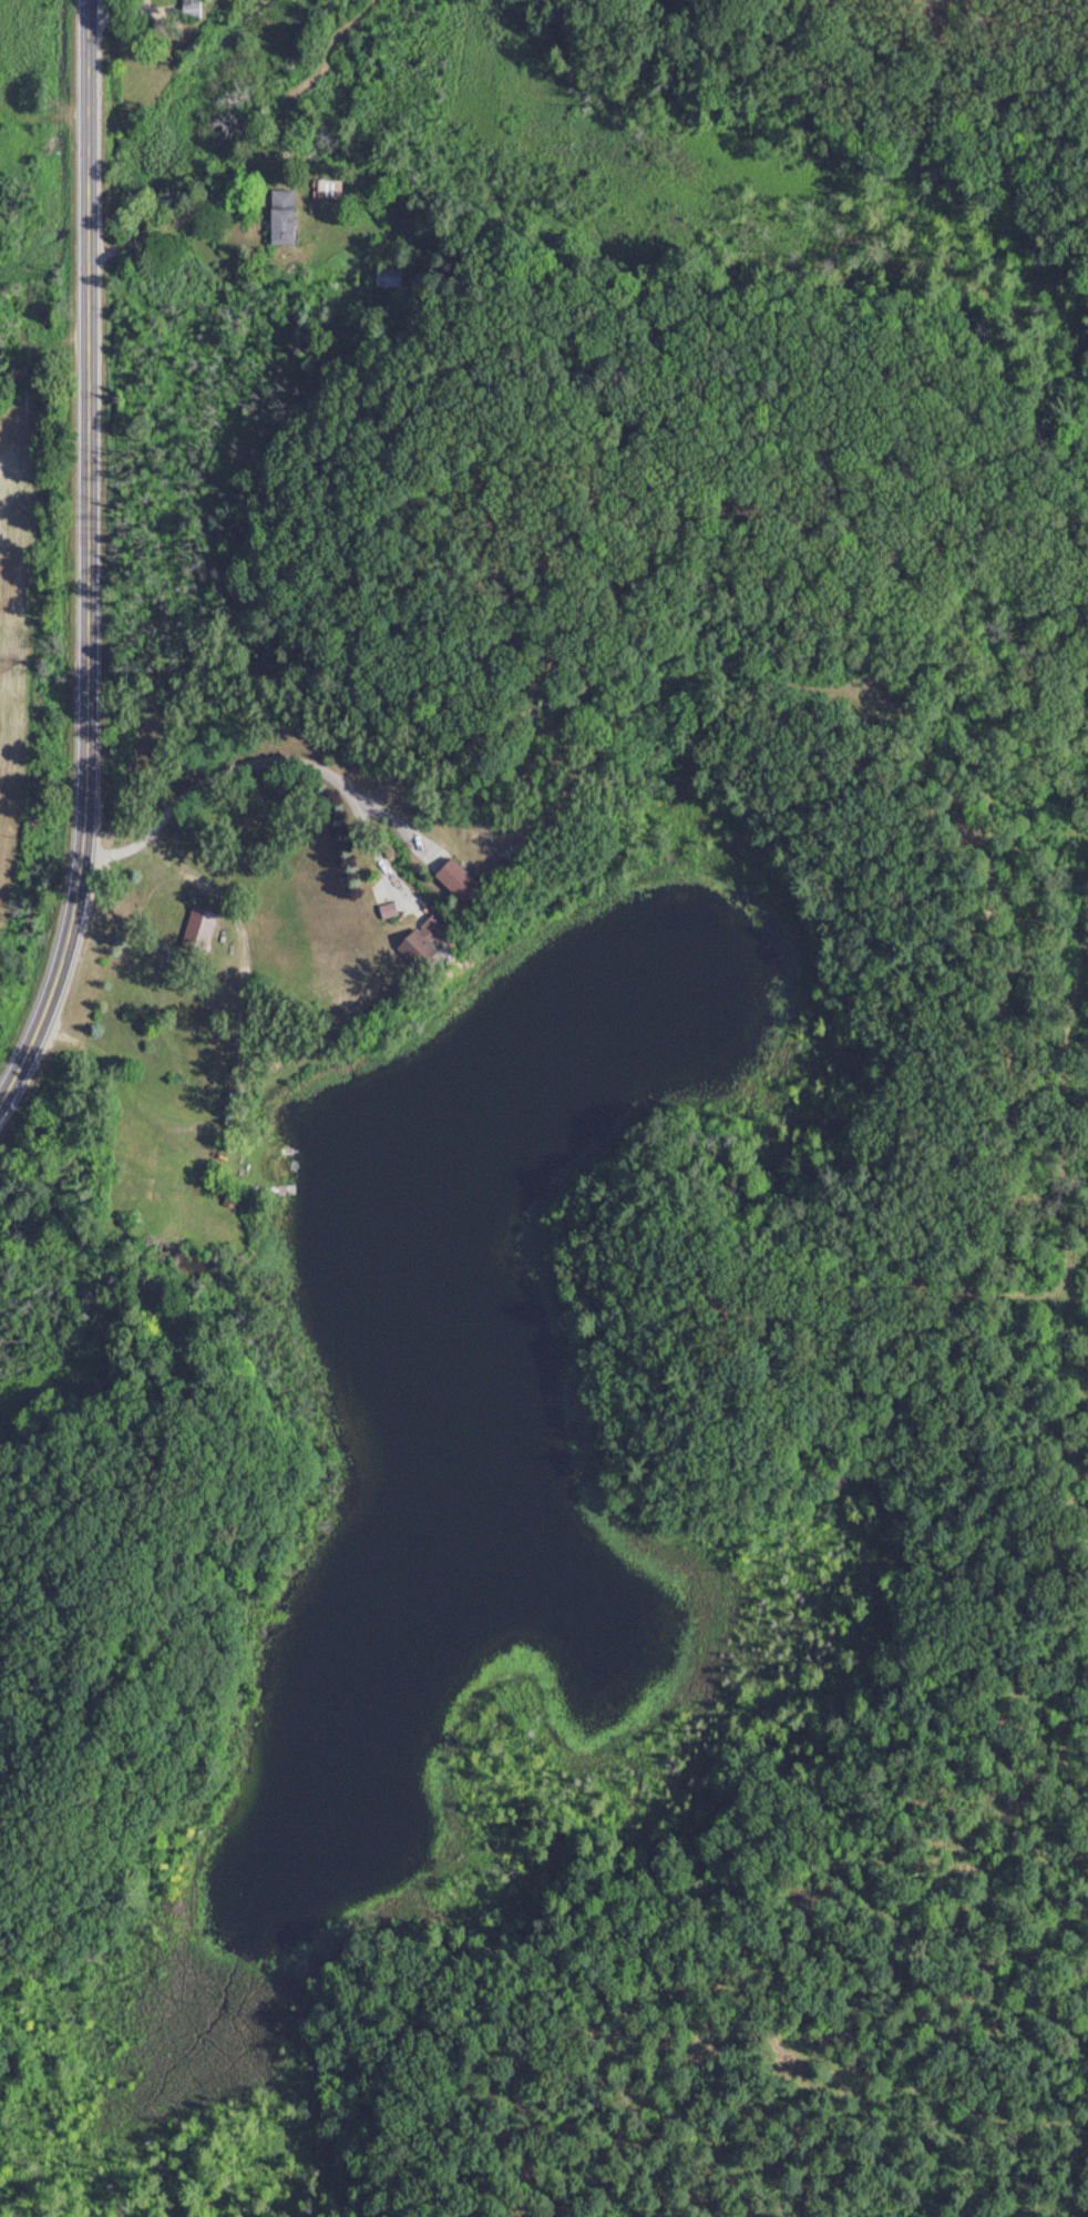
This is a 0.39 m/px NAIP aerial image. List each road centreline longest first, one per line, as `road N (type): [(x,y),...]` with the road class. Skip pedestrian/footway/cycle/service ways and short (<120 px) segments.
road 1 (tertiary): [(0,1114),(64,970),(85,852),(88,190)]
road 2 (tertiary): [(88,190),(90,0)]

